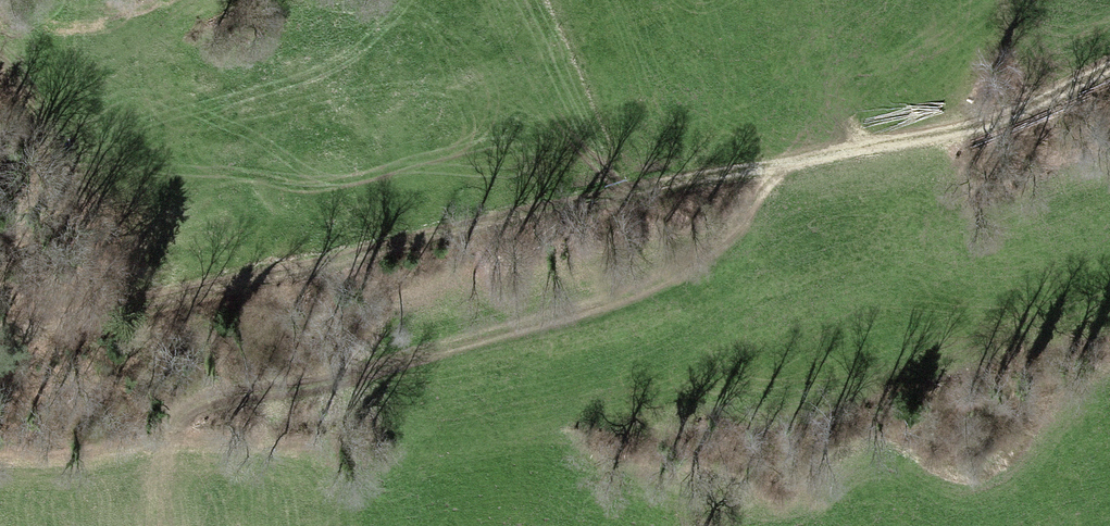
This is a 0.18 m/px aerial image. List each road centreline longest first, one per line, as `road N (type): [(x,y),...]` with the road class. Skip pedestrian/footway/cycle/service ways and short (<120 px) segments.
road 1 (track): [(0,331),(688,180),(887,147),(1109,66)]
road 2 (track): [(161,435),(189,411),(224,399),(367,373),(628,296),(707,255),(782,166)]
road 3 (track): [(863,152),(791,0)]

